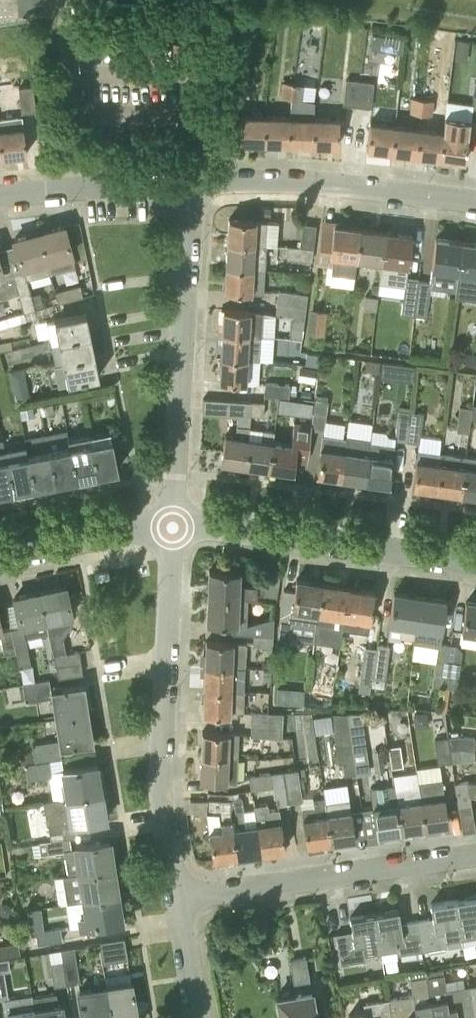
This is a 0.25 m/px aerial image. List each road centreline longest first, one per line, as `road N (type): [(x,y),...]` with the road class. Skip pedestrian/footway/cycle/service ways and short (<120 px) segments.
road 1 (residential): [(177,897),(163,783),(172,523)]
road 2 (residential): [(172,523),(194,180)]
road 3 (residential): [(172,523),(475,563)]
road 4 (residential): [(177,897),(475,853)]
road 5 (residential): [(475,201),(194,180)]
road 6 (residential): [(0,195),(194,180)]
road 7 (residential): [(0,557),(172,523)]
road 8 (residential): [(197,1017),(177,897)]

